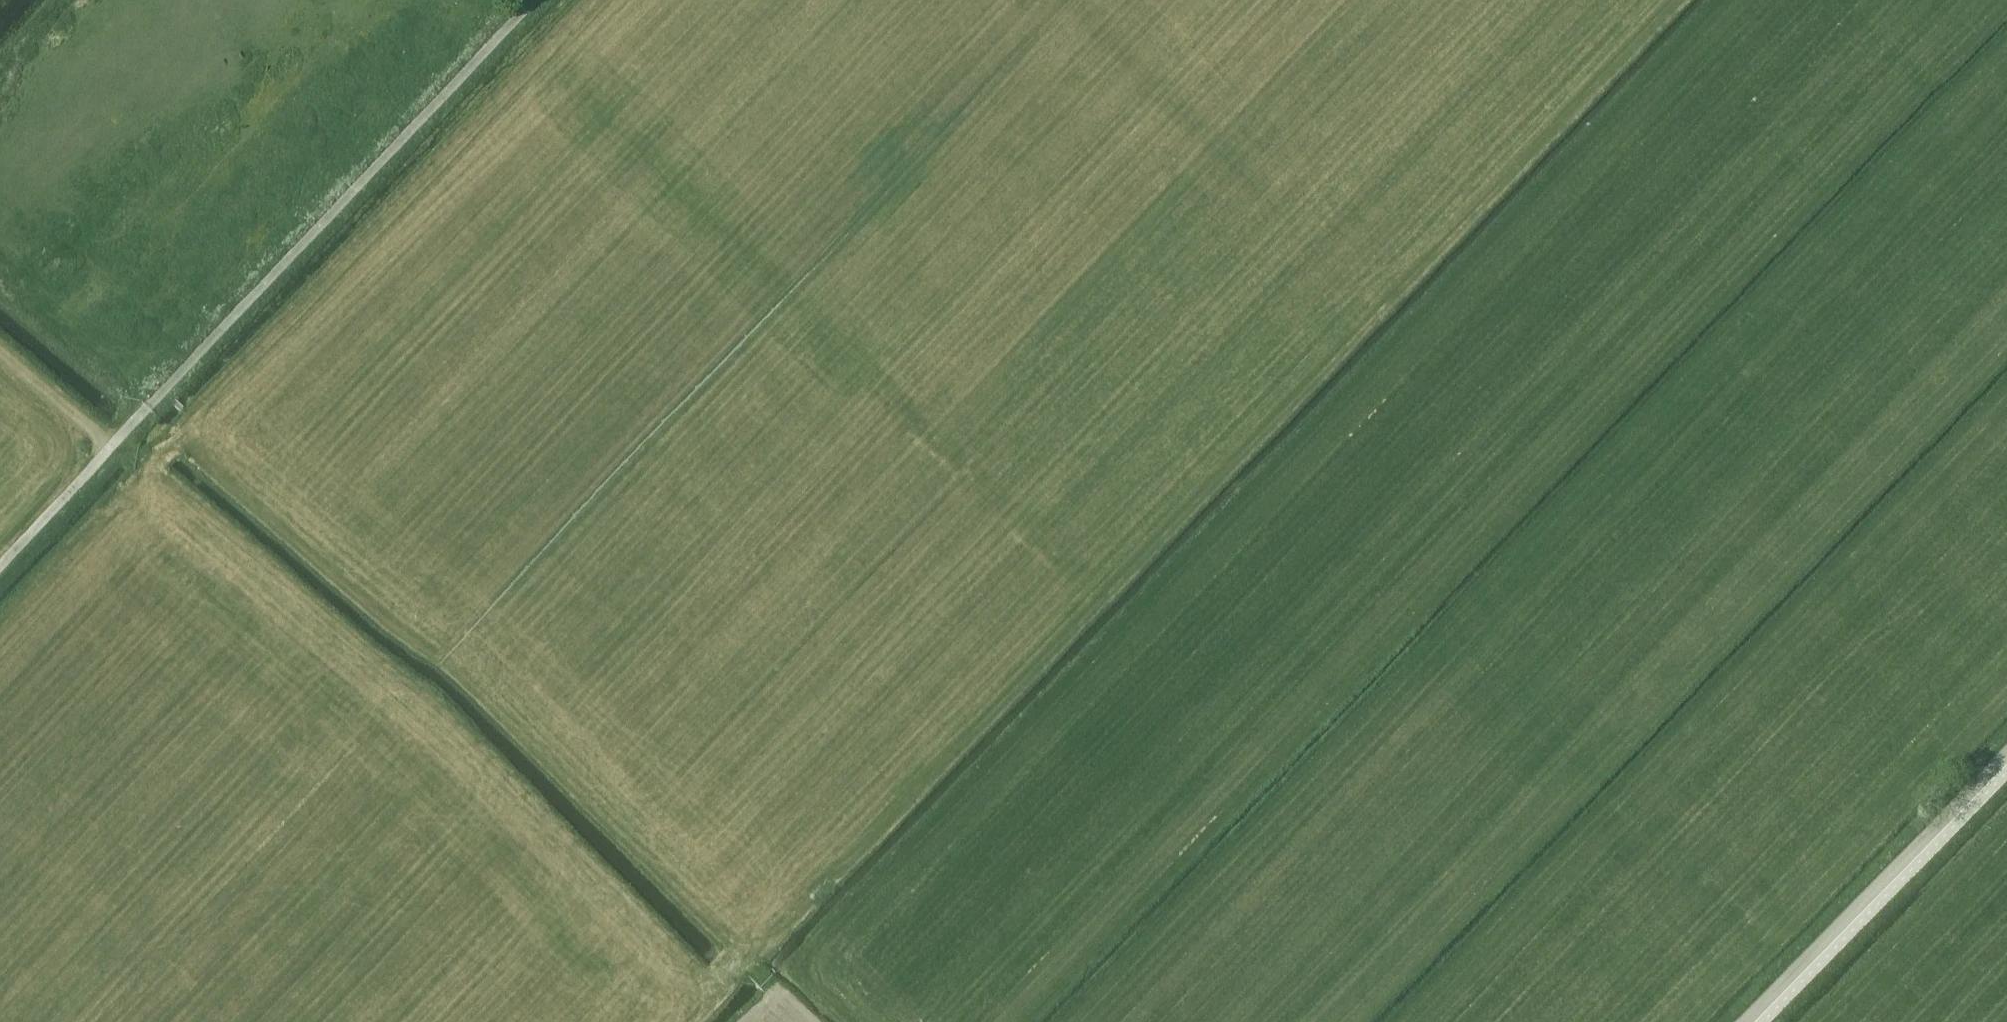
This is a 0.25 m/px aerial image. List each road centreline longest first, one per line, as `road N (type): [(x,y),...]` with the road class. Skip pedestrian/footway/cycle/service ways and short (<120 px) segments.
road 1 (track): [(1749,1021),(2006,753)]
road 2 (track): [(115,447),(0,352)]

